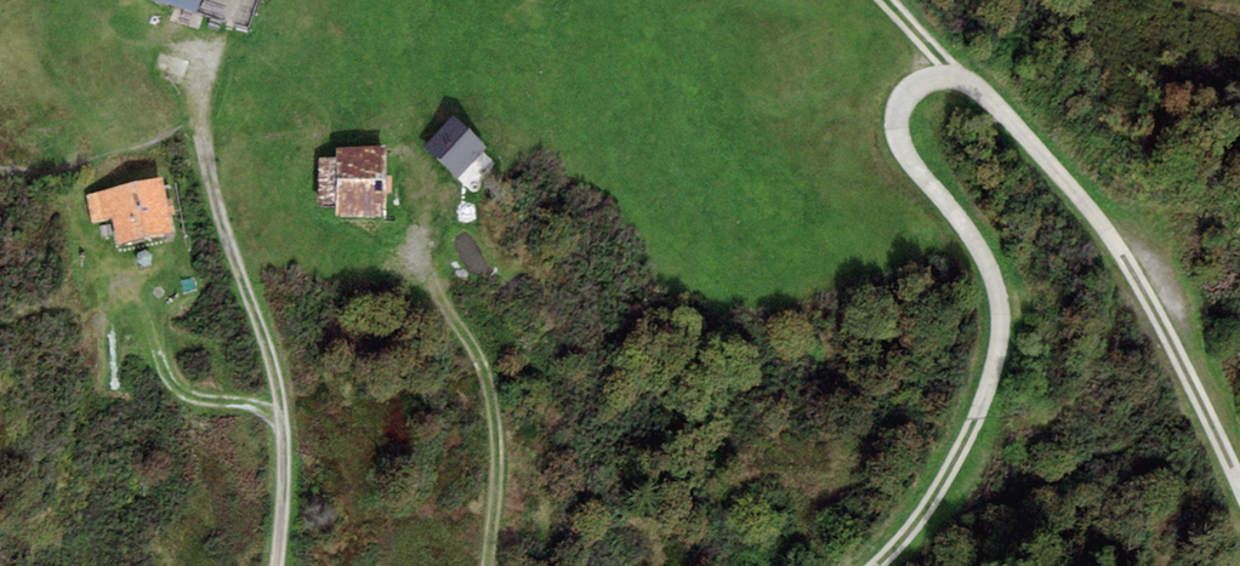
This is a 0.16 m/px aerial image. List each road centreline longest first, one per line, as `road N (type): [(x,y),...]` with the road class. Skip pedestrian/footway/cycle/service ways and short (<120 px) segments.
road 1 (track): [(1239,478),(1139,270),(964,70),(915,81),(898,125),(918,179),(985,263),(1003,334),(977,423),(911,557),(895,565)]
road 2 (track): [(278,565),(287,415),(211,163),(218,37)]
road 3 (track): [(502,565),(510,422),(452,251)]

